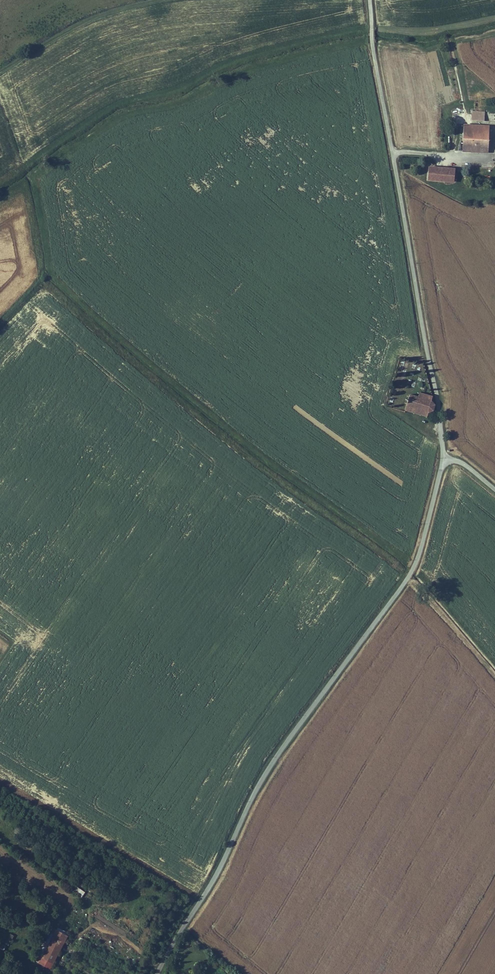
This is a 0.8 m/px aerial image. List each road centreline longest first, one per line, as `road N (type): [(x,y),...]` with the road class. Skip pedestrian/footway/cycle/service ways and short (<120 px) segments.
road 1 (unclassified): [(158,973),(272,764),(410,573),(446,462)]
road 2 (unclassified): [(446,462),(369,0)]
road 3 (track): [(0,71),(86,21),(164,0)]

